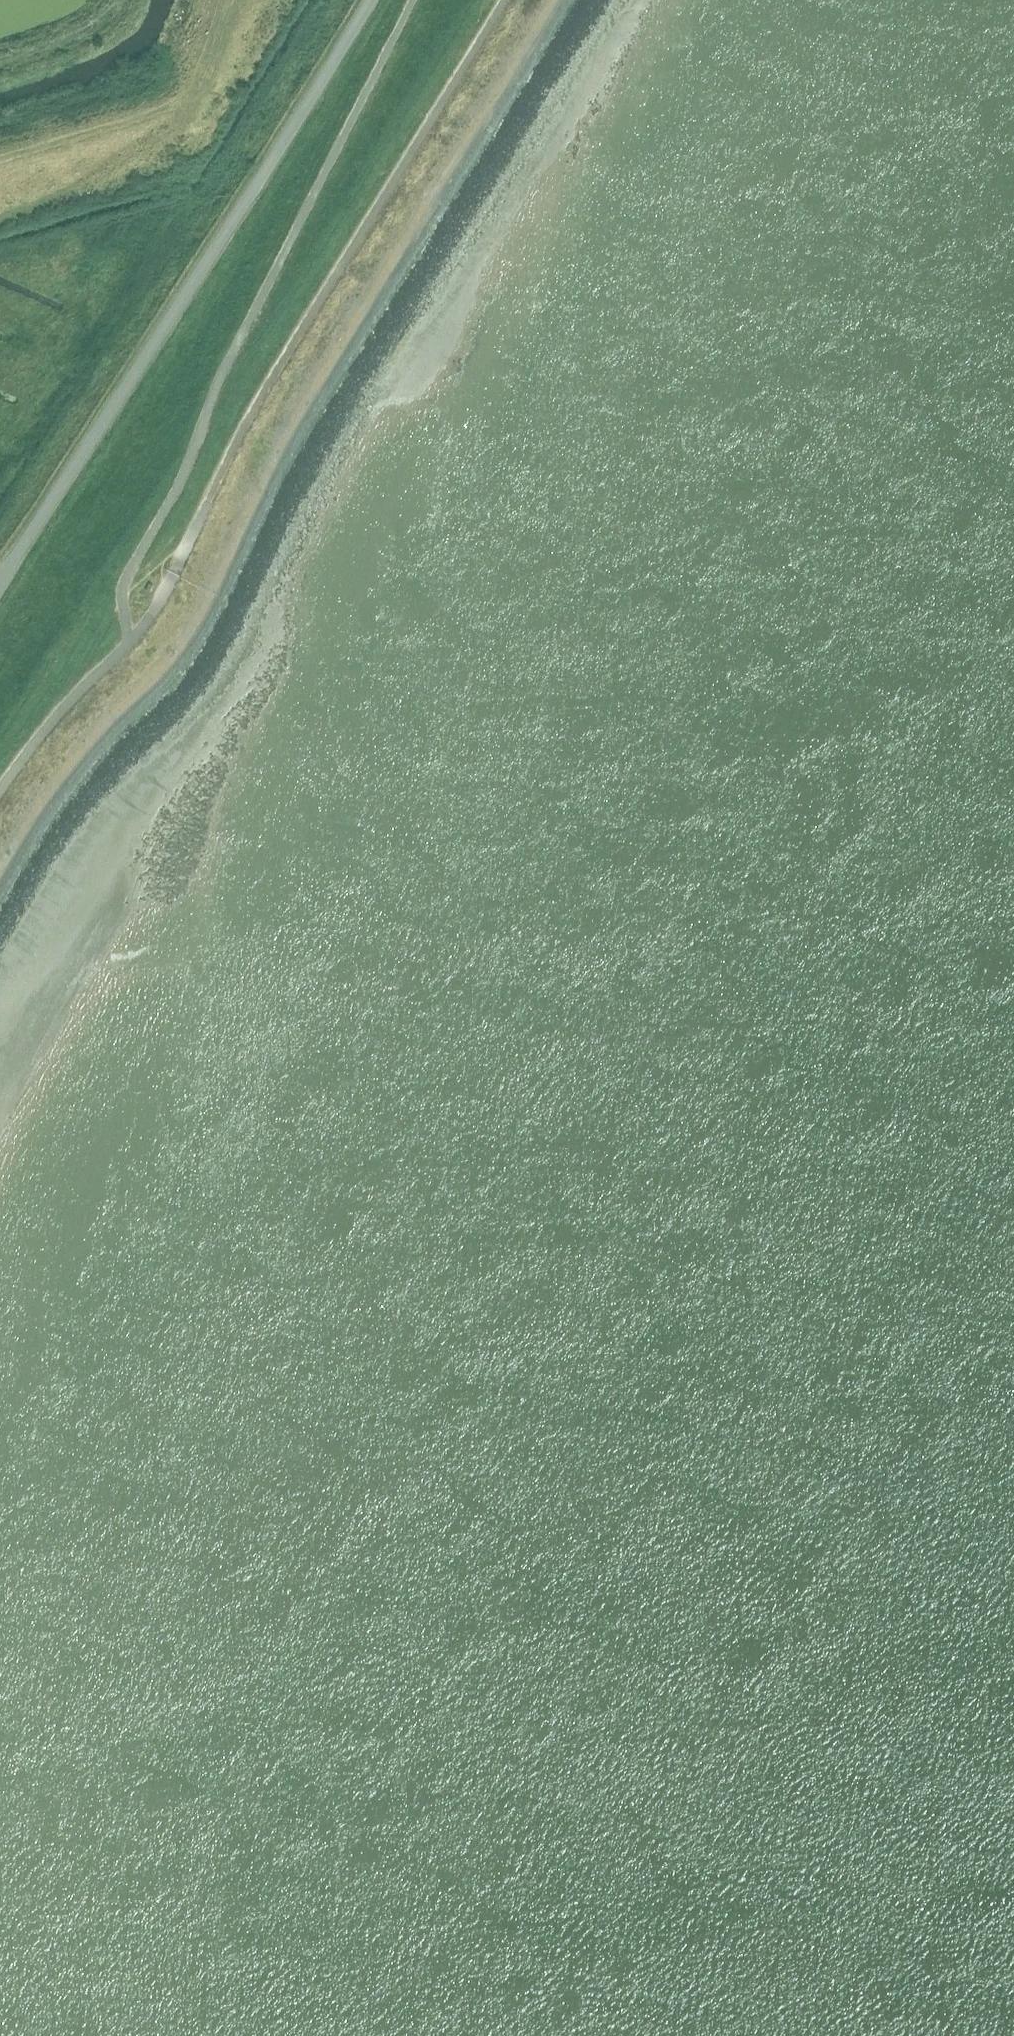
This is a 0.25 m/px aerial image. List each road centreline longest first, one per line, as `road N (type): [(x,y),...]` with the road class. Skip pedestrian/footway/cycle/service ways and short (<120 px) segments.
road 1 (unclassified): [(0,571),(366,0)]

